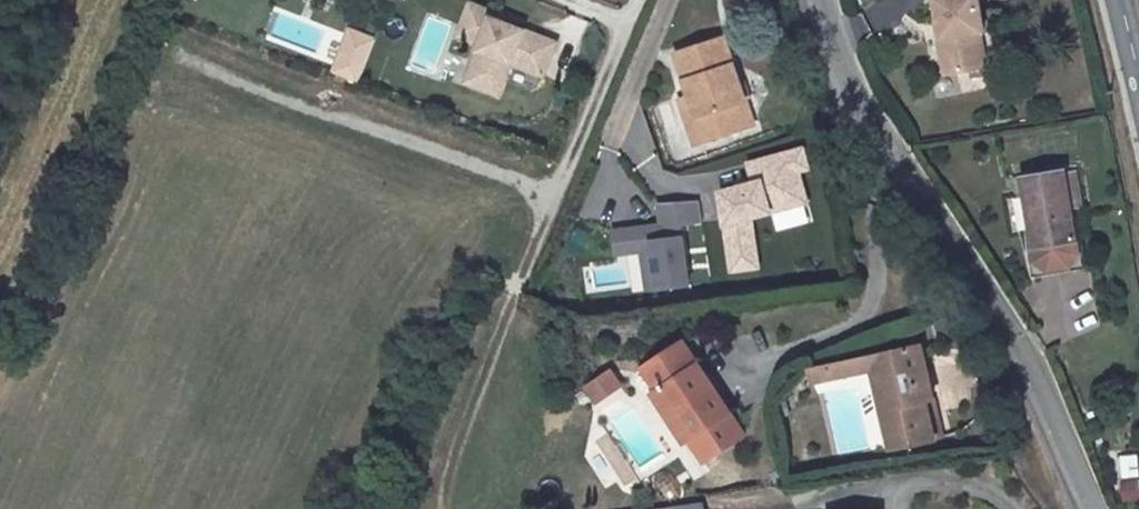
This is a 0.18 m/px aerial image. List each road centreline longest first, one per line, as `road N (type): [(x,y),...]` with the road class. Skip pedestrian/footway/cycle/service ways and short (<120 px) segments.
road 1 (residential): [(831,0),(849,71),(1059,359),(1102,508)]

